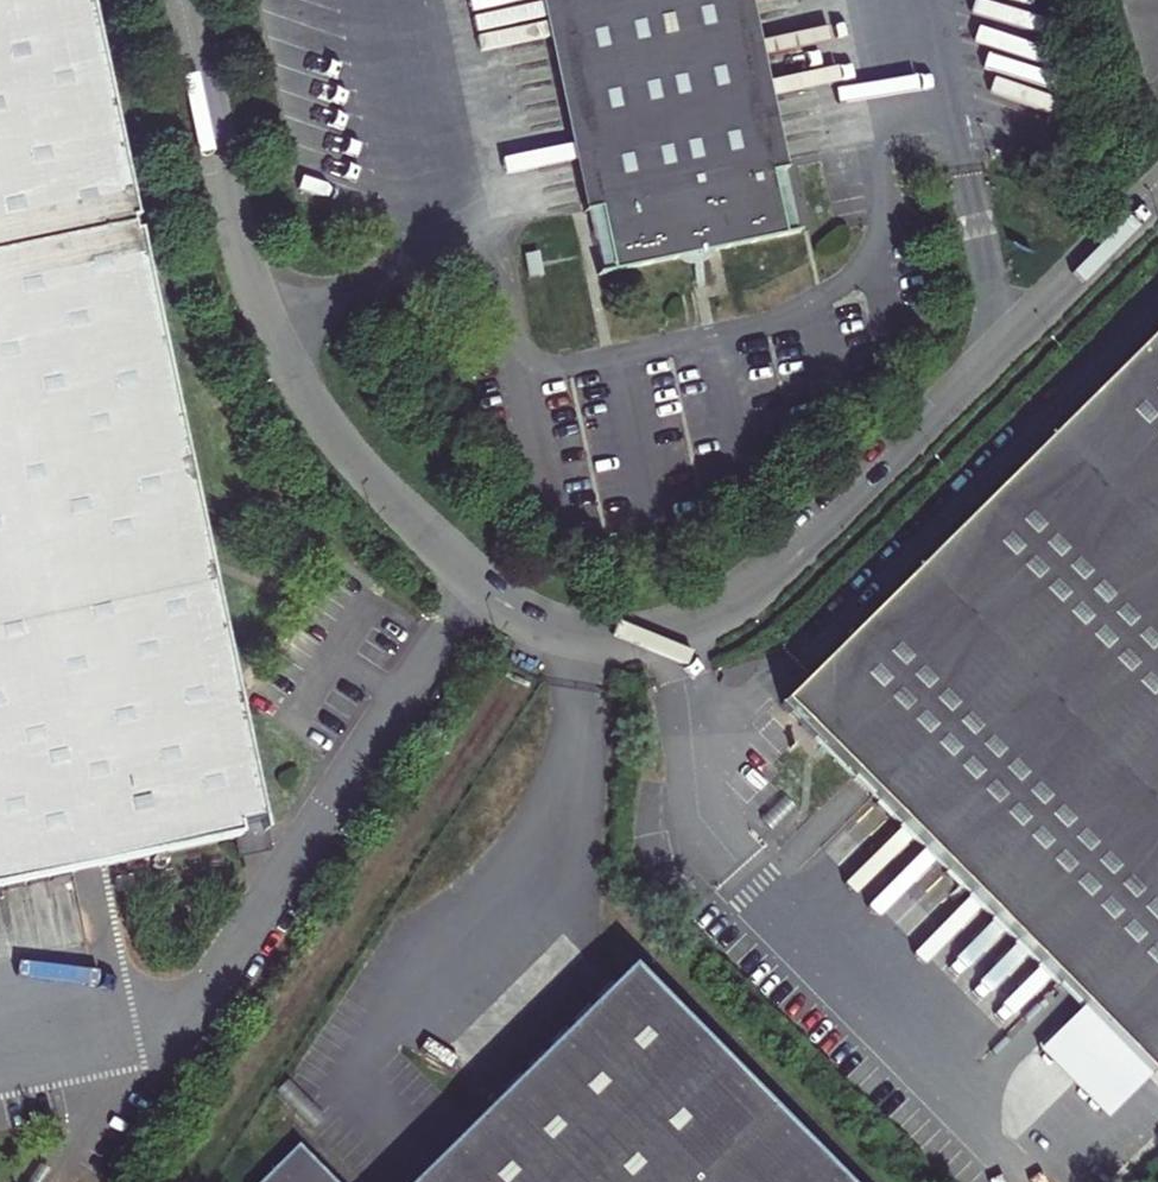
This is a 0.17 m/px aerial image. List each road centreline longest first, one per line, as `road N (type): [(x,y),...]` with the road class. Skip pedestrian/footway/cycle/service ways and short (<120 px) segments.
road 1 (unclassified): [(189,0),(244,261),(296,384),(362,471),(437,548),(495,598),(565,630),(617,635),(676,627),(765,584),(1157,200)]

